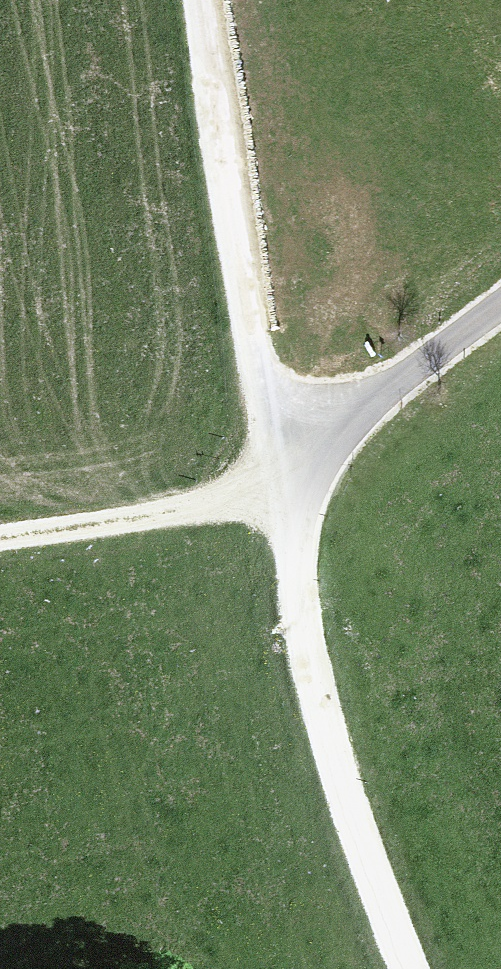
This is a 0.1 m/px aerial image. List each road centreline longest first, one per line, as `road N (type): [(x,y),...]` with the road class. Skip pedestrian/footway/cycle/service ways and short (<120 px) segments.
road 1 (unclassified): [(410,968),(331,743),(301,626),(280,489)]
road 2 (track): [(280,489),(202,0)]
road 3 (track): [(500,304),(375,398),(280,489)]
road 4 (track): [(280,489),(0,544)]

